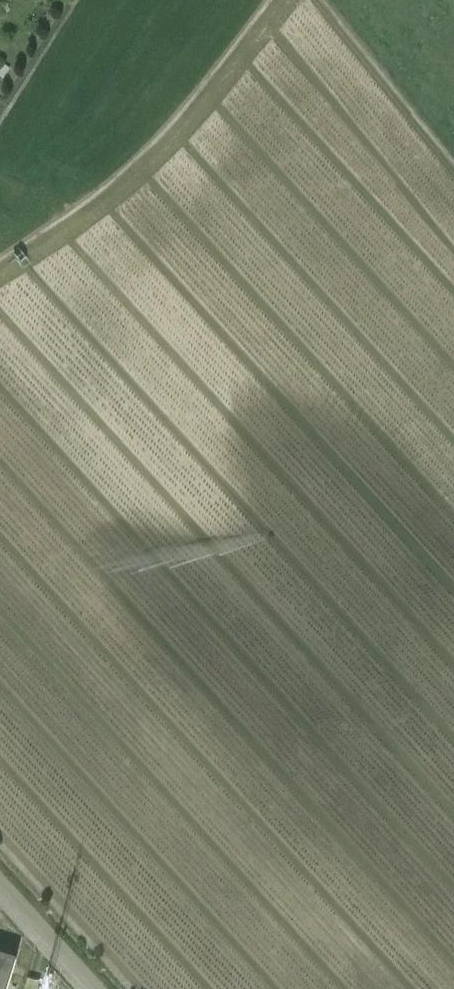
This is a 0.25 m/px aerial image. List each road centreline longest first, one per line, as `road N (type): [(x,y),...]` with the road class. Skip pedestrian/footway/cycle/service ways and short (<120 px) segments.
road 1 (unclassified): [(94,988),(0,885)]

